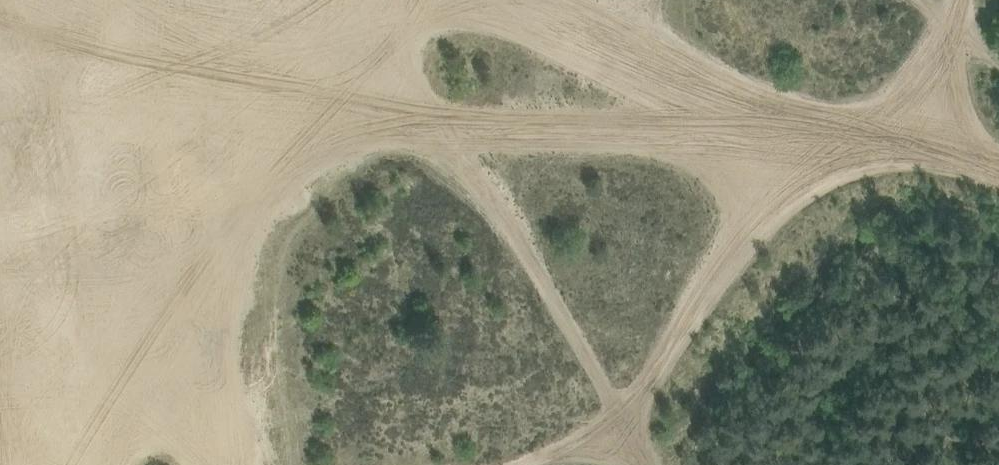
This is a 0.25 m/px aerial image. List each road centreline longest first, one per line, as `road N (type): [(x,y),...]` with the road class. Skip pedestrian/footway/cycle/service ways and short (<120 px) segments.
road 1 (track): [(648,464),(453,160),(133,0)]
road 2 (track): [(381,130),(606,142),(853,138),(925,99),(966,0)]
road 3 (track): [(998,188),(484,13),(372,0)]

